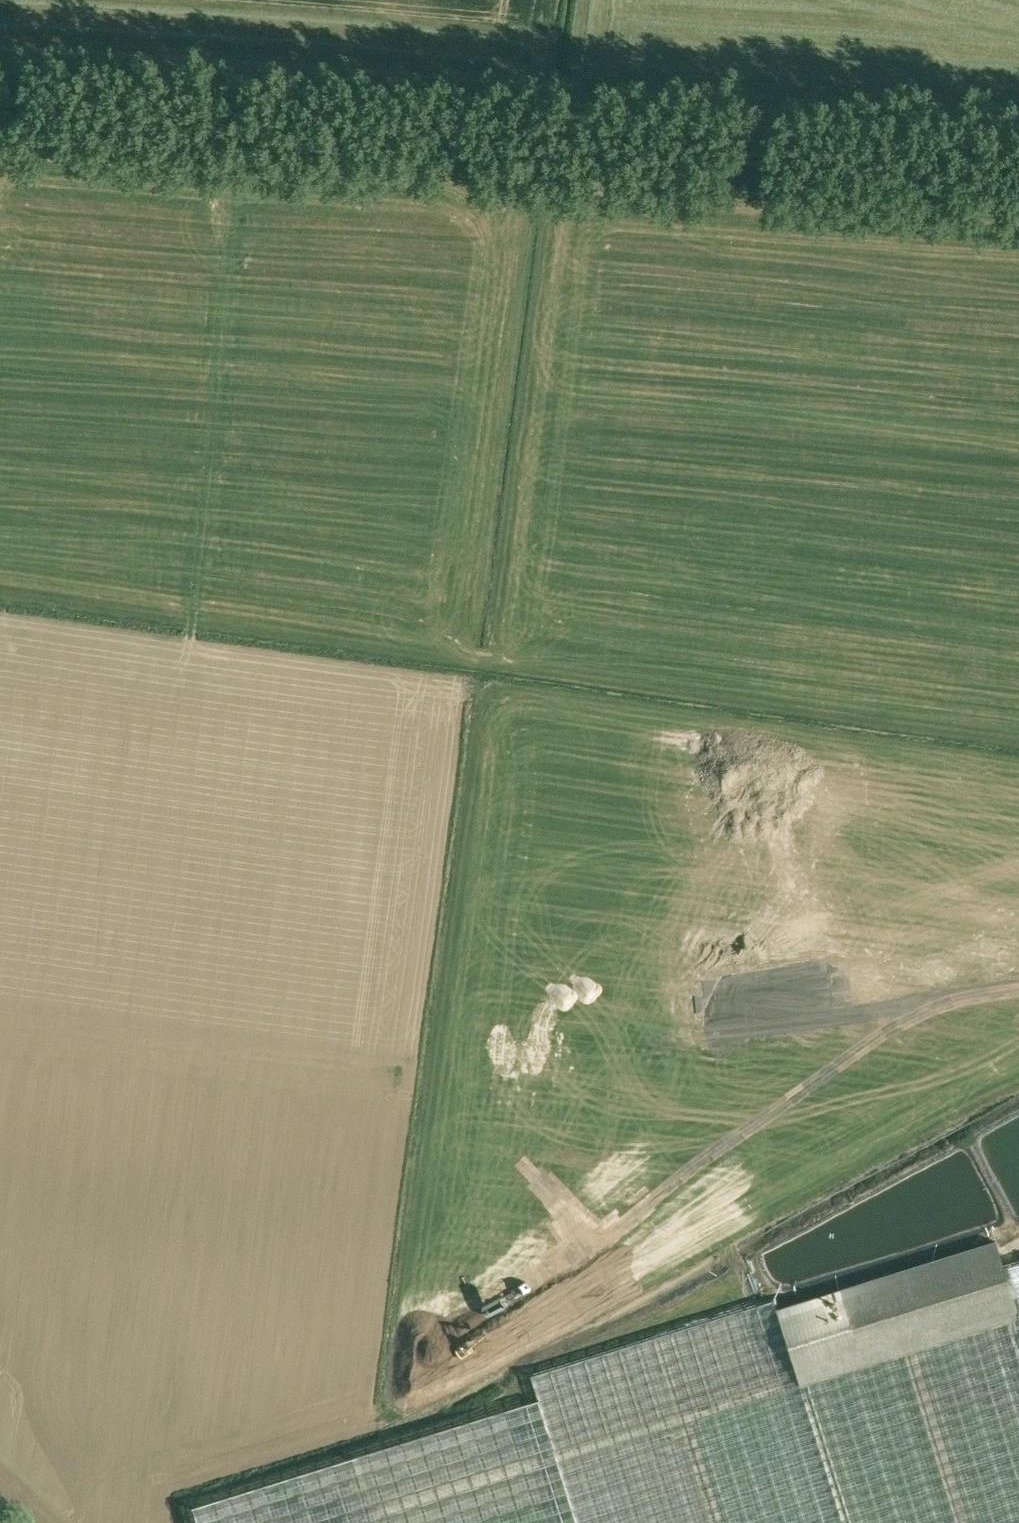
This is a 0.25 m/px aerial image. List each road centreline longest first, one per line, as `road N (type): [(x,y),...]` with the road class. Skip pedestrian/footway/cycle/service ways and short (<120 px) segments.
road 1 (track): [(0,114),(1018,177)]

